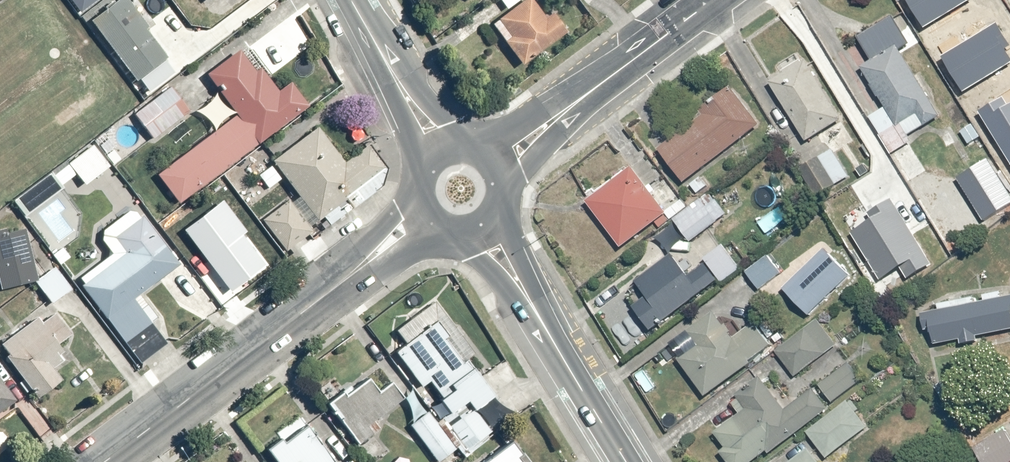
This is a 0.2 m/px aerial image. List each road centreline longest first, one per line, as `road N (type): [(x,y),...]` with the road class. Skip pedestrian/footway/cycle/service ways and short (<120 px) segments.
road 1 (secondary): [(103,461),(424,218)]
road 2 (secondary): [(482,229),(627,461)]
road 3 (residential): [(495,160),(713,0)]
road 4 (secondary): [(354,0),(441,146)]

